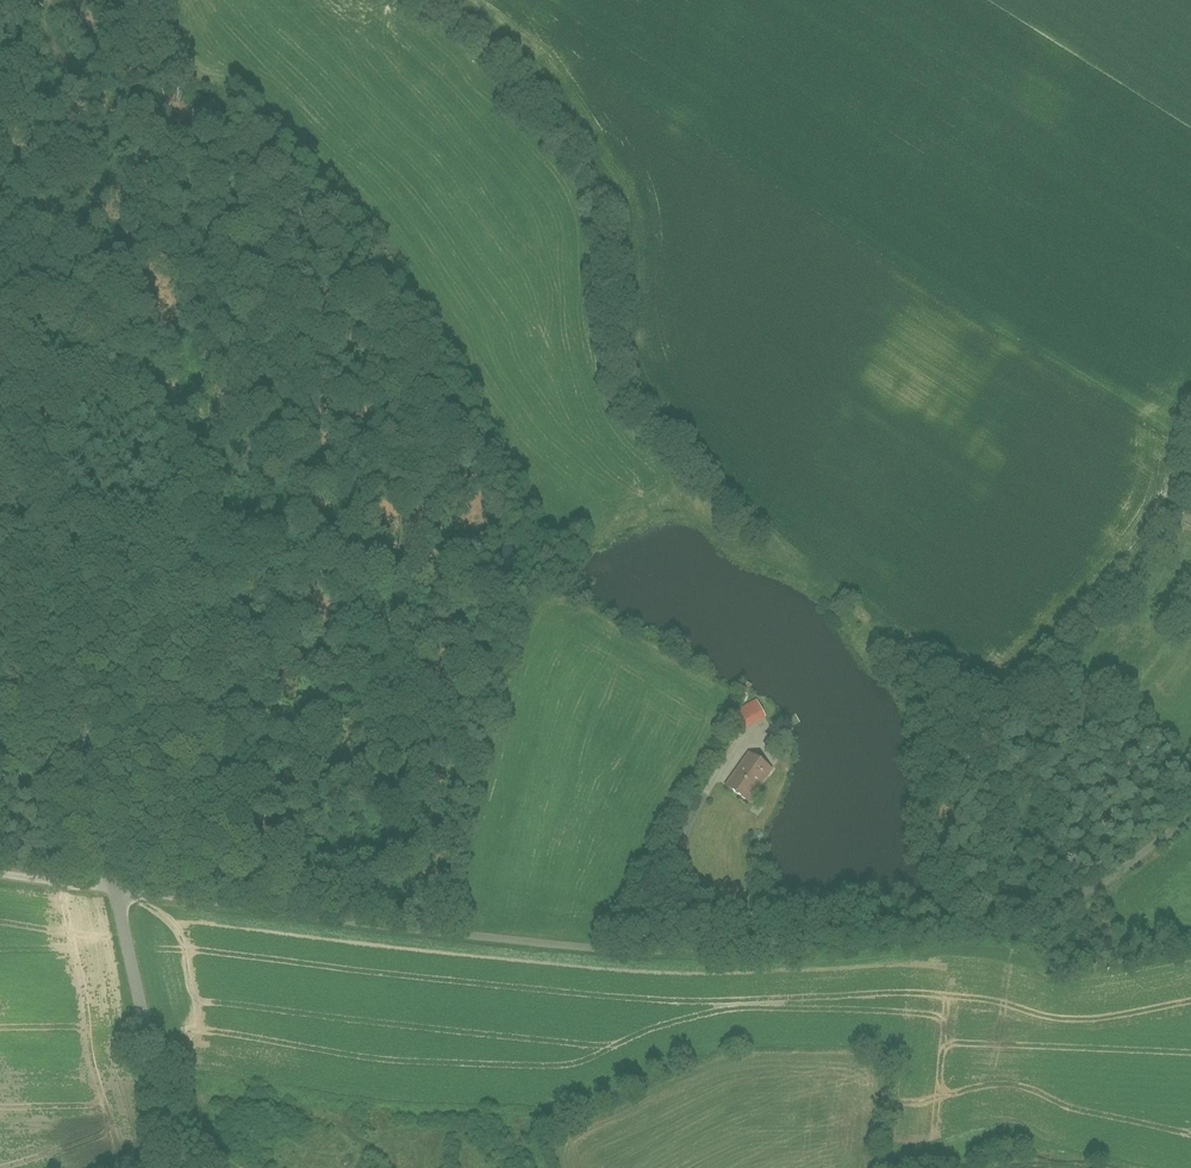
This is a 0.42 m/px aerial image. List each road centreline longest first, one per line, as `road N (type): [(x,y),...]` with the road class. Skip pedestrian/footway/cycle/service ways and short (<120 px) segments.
road 1 (residential): [(1190,816),(1132,863),(1068,899),(958,921),(730,948),(612,951),(386,930),(113,889)]
road 2 (residential): [(113,889),(0,383)]
road 3 (residential): [(184,1167),(113,889)]
road 4 (track): [(612,951),(631,905),(733,761)]

